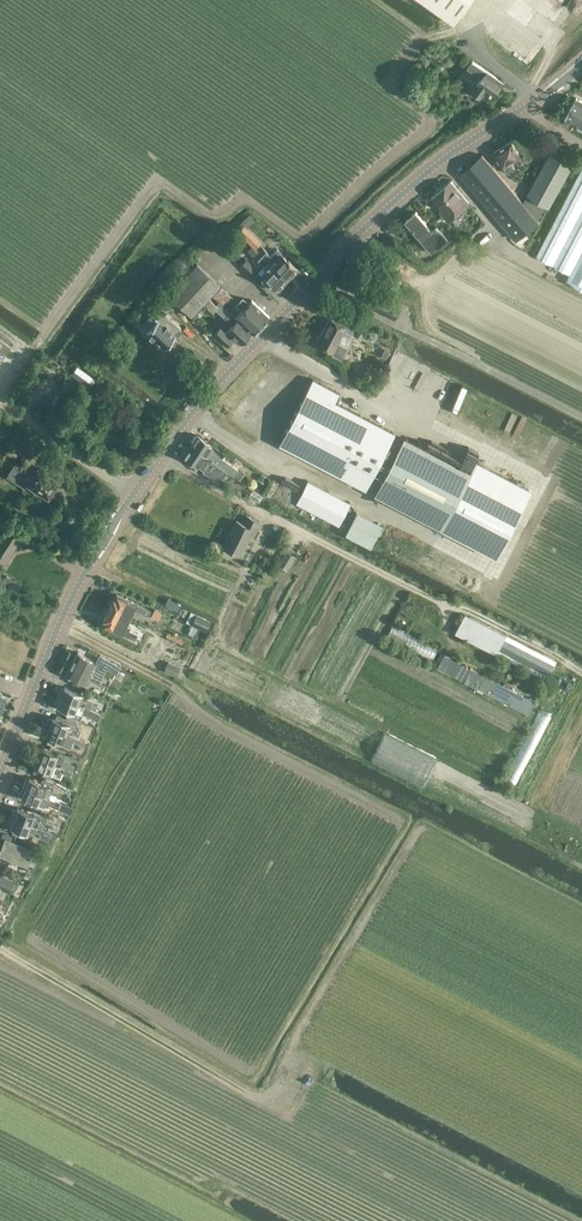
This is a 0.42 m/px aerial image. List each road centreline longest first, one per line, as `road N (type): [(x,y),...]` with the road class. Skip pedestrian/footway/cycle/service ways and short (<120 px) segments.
road 1 (tertiary): [(0,770),(87,570),(188,419),(424,176),(581,63)]
road 2 (track): [(581,1188),(296,1042),(263,1101),(0,946)]

